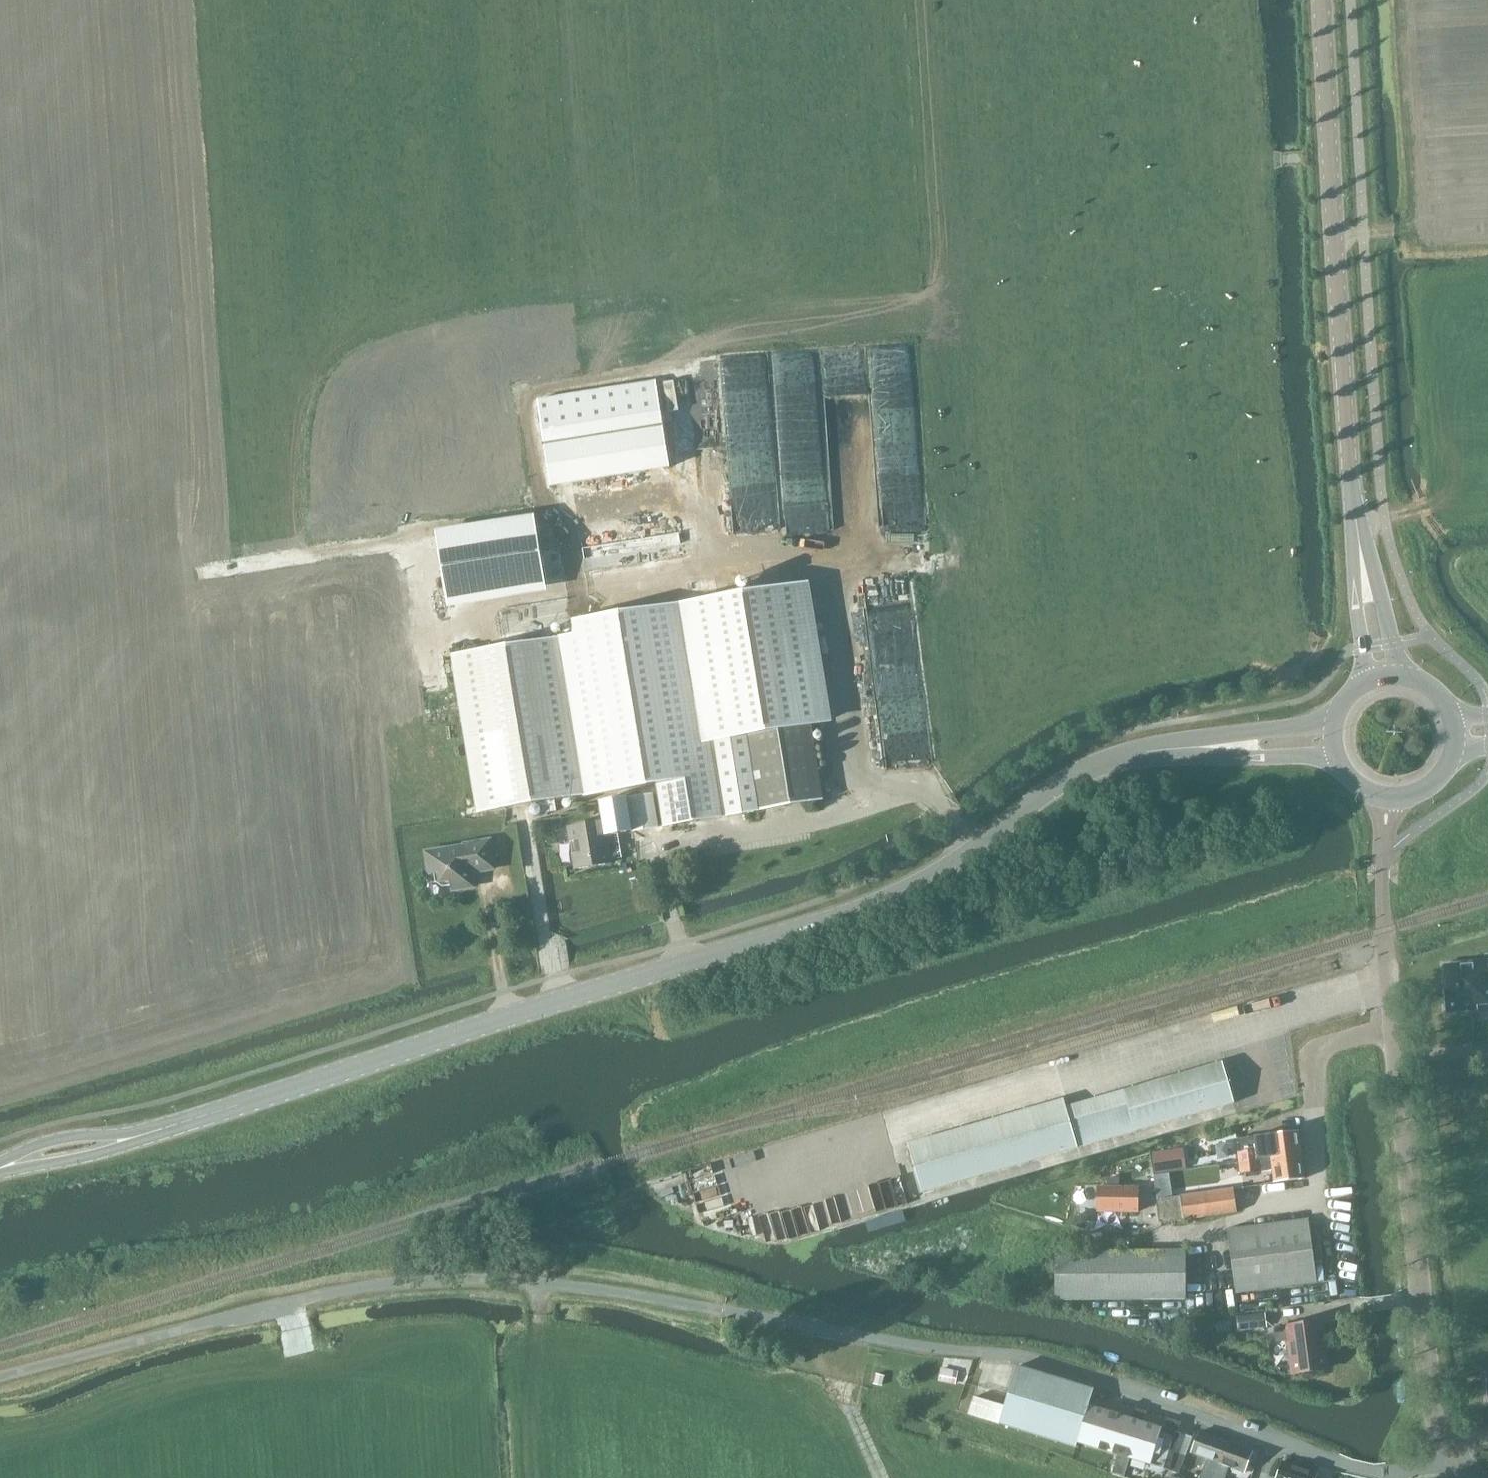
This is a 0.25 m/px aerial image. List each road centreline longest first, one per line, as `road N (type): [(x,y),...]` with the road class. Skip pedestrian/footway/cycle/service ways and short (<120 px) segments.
road 1 (unclassified): [(0,1376),(343,1291),(529,1283),(1023,1357),(1337,1462)]
road 2 (tertiary): [(150,1132),(883,900),(942,870),(1061,782),(1112,759),(1332,741)]
road 3 (tertiary): [(1384,677),(1361,555),(1320,0)]
road 4 (unclassified): [(1452,1457),(1427,1401),(1394,1029)]
road 5 (unclassified): [(1394,1029),(1382,880),(1386,799)]
road 6 (unclassified): [(1394,1029),(1314,1055),(1317,1186)]
road 7 (tertiary): [(0,1171),(94,1155),(150,1132)]
road 8 (tertiary): [(150,1132),(67,1136),(0,1163)]
road 9 (track): [(882,1477),(846,1399),(838,1333)]

